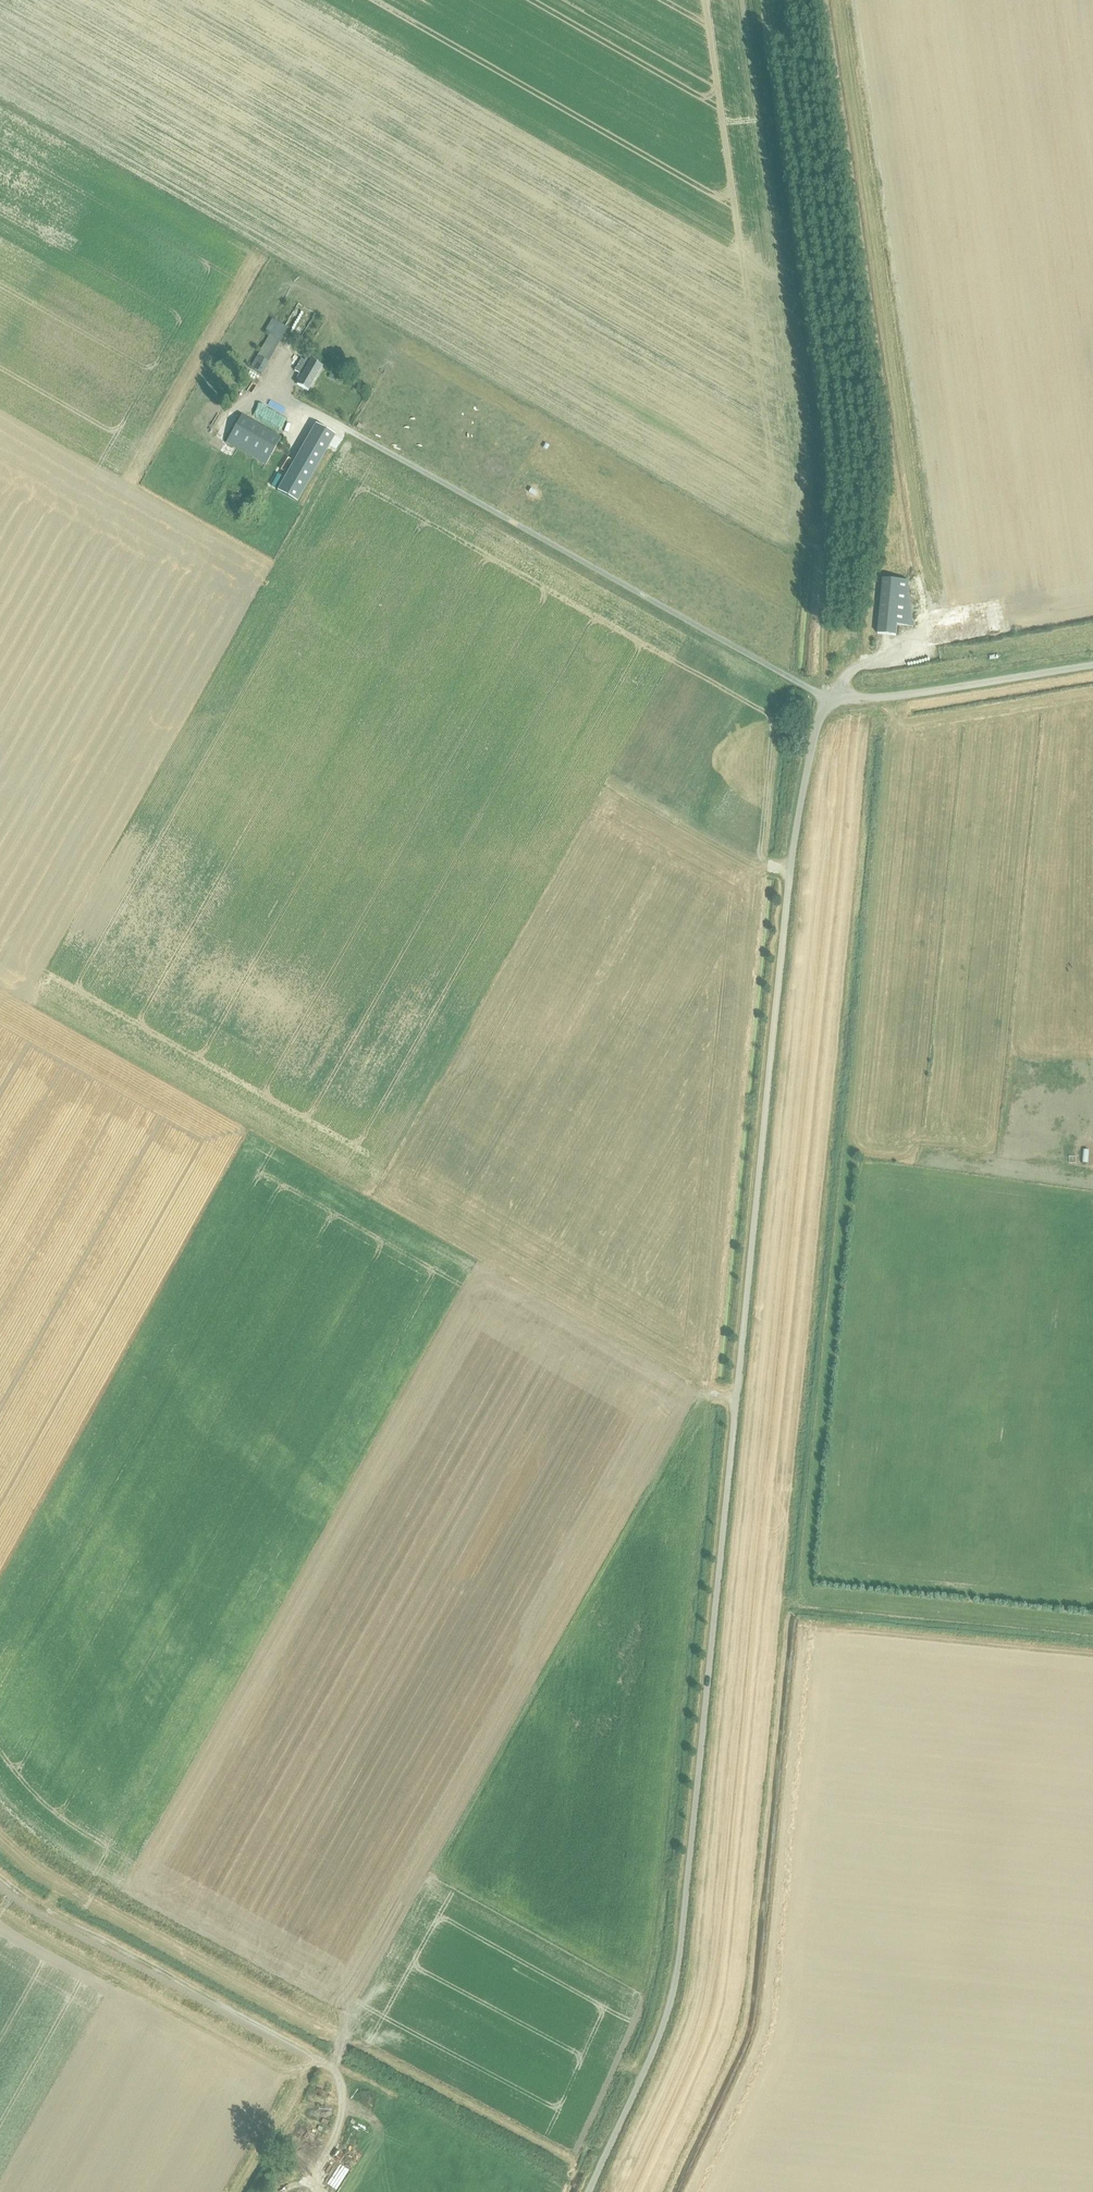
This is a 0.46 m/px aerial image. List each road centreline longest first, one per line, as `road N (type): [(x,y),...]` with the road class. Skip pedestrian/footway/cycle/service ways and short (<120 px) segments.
road 1 (unclassified): [(588,2191),(653,2051),(679,1954),(791,862),(824,695)]
road 2 (track): [(824,695),(805,675),(822,448),(759,0)]
road 3 (unclassified): [(824,695),(348,429)]
road 4 (unclassified): [(824,695),(917,693),(1092,664)]

